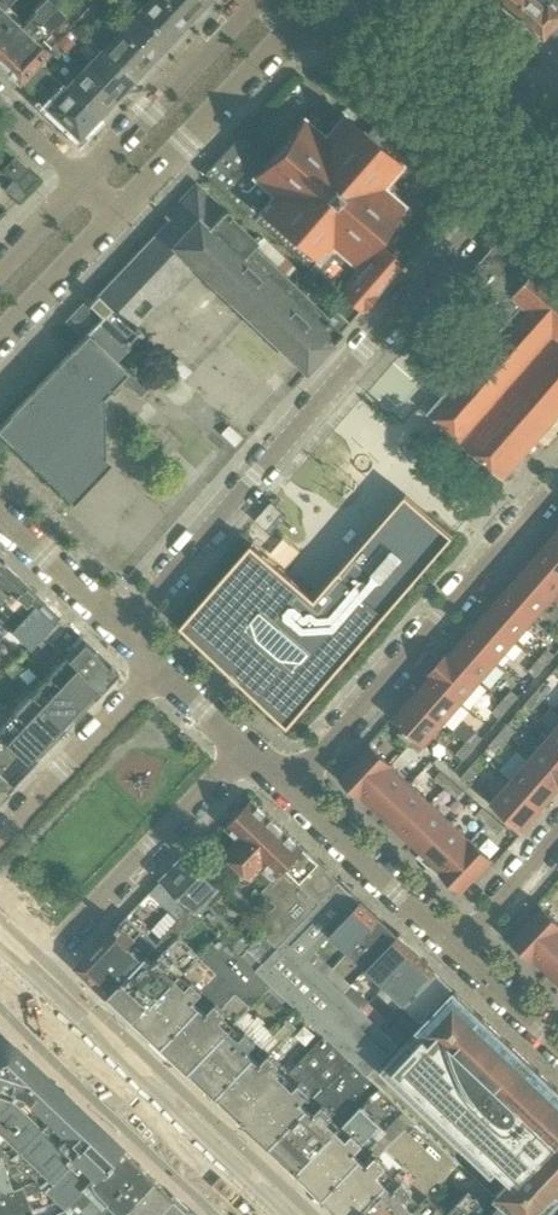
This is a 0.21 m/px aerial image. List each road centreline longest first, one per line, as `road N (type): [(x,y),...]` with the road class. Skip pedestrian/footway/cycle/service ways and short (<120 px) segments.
road 1 (residential): [(122,626),(503,191)]
road 2 (residential): [(291,787),(557,478)]
road 3 (secondary): [(20,983),(266,1214)]
road 4 (residential): [(20,983),(249,745)]
road 5 (residential): [(116,217),(308,17)]
road 6 (residential): [(308,17),(503,191)]
road 7 (residential): [(260,0),(80,184)]
road 8 (residential): [(161,667),(0,840)]
road 9 (residential): [(459,942),(291,787)]
road 10 (residential): [(0,343),(116,217)]
road 11 (residential): [(122,626),(0,511)]
road 12 (residential): [(557,830),(459,942)]
road 13 (tertiary): [(521,101),(412,0)]
road 14 (residential): [(557,1035),(459,942)]

